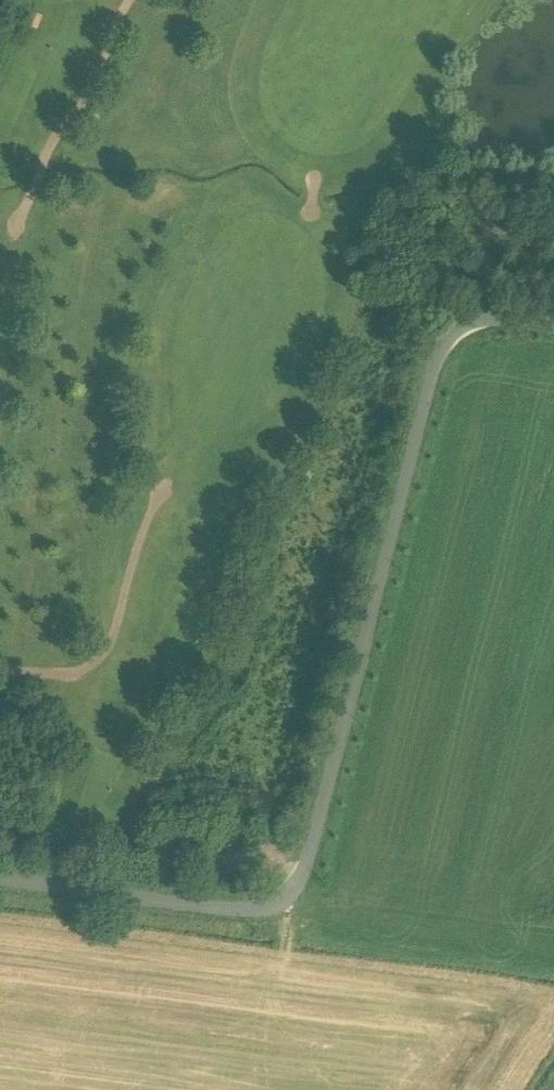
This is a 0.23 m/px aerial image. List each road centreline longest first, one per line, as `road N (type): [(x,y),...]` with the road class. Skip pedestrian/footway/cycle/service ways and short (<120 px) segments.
road 1 (unclassified): [(0,871),(236,900),(278,887),(302,863),(438,358),(464,328),(553,325)]

